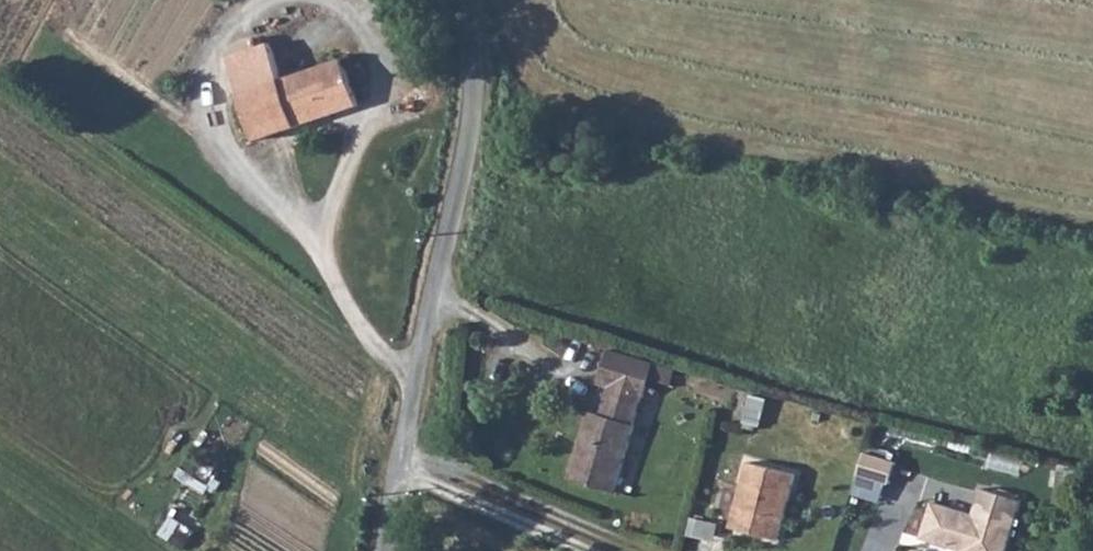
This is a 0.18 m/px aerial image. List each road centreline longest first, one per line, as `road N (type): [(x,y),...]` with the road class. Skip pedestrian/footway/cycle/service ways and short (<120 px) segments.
road 1 (unclassified): [(471,0),(474,118),(389,550)]

